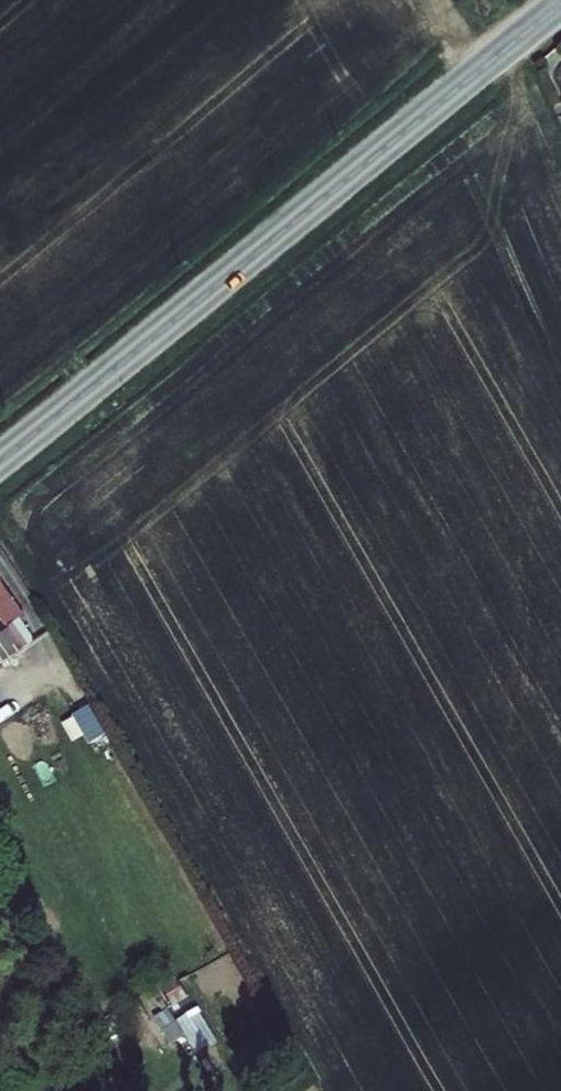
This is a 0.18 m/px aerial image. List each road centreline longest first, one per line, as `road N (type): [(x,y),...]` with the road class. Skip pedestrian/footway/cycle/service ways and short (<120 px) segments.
road 1 (tertiary): [(560,4),(0,464)]

